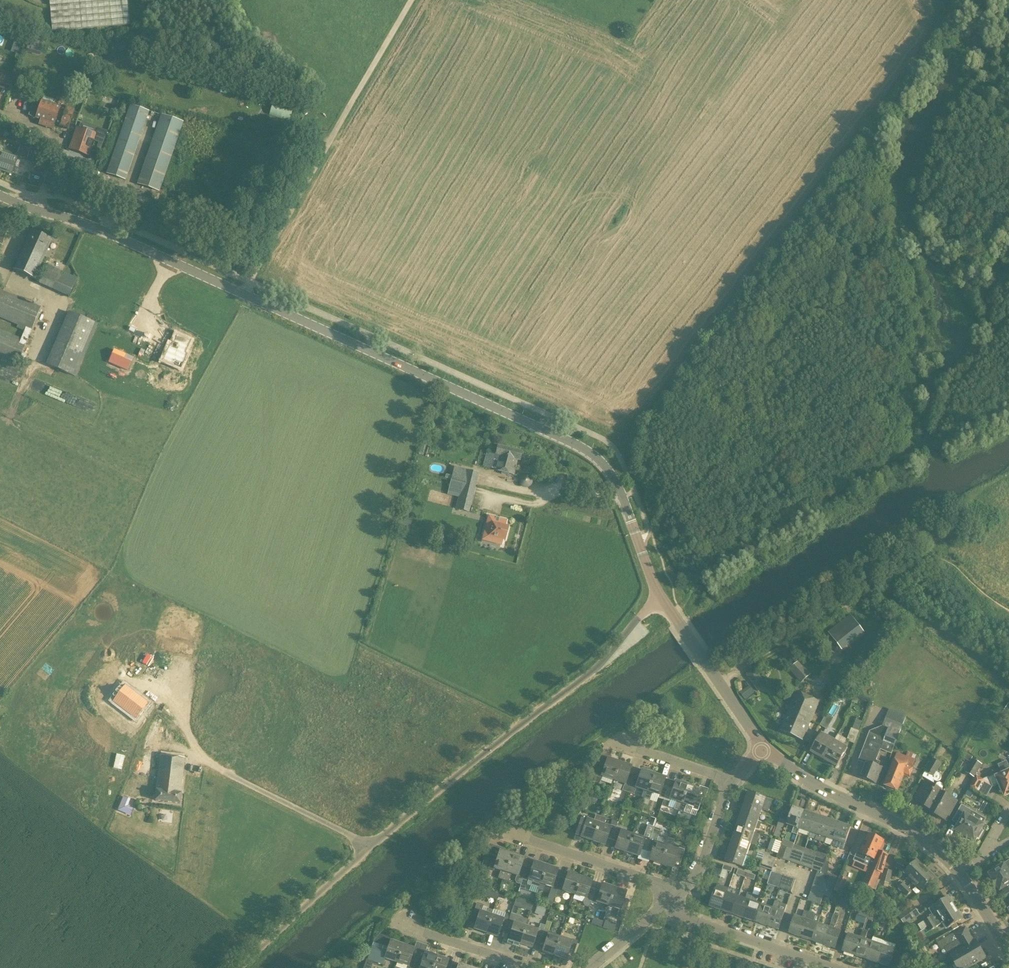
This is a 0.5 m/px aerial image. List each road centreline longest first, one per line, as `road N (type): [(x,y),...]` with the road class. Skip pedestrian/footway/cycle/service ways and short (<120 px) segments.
road 1 (unclassified): [(247,967),(372,844),(605,662),(661,595)]
road 2 (tertiary): [(448,386),(96,228),(0,195)]
road 3 (tertiary): [(448,386),(568,440),(607,470),(661,595)]
road 4 (tertiary): [(961,876),(901,828),(835,797),(764,746)]
road 5 (tertiary): [(764,746),(661,595)]
road 6 (residential): [(829,967),(687,918),(668,903)]
road 7 (residential): [(672,899),(651,881),(544,845),(522,830)]
road 8 (residential): [(528,967),(395,923)]
road 9 (residential): [(672,899),(703,864),(733,782)]
road 10 (residential): [(733,782),(615,741)]

